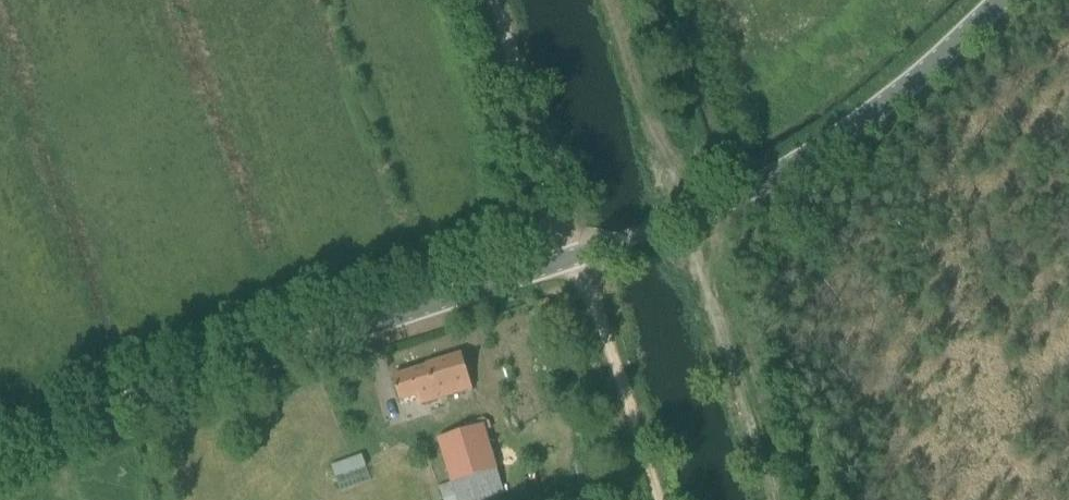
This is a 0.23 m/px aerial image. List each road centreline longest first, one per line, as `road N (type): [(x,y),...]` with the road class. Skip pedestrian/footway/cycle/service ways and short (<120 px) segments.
road 1 (tertiary): [(0,446),(706,209),(861,120),(1004,0)]
road 2 (track): [(657,499),(577,256),(551,137),(515,76),(489,0)]
road 3 (track): [(610,0),(776,499)]

